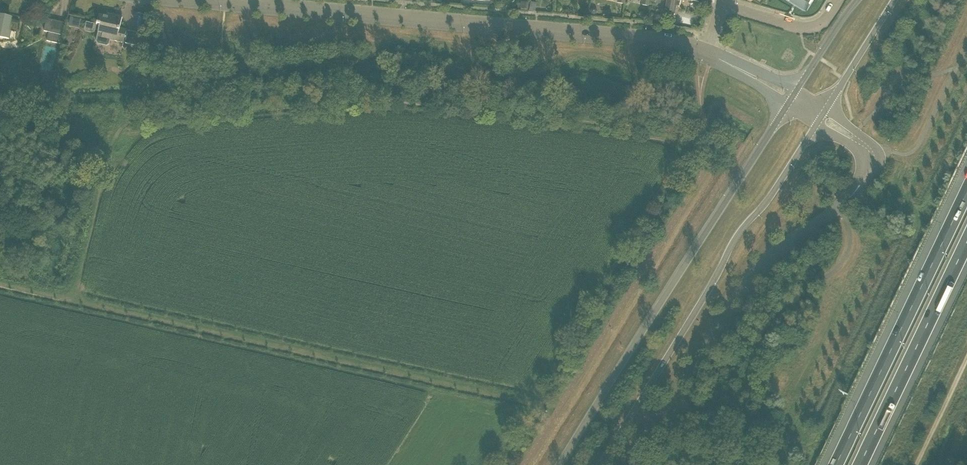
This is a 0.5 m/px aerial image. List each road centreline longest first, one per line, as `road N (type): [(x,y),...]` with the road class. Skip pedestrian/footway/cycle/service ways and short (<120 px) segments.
road 1 (track): [(73,301),(107,152),(118,132),(136,122),(377,101),(657,128),(678,137),(683,149)]
road 2 (unclassified): [(707,51),(638,37),(236,3)]
road 3 (track): [(533,400),(73,301)]
road 4 (secondary): [(788,105),(560,464)]
road 5 (secondary): [(600,464),(733,241),(817,124)]
road 6 (track): [(493,464),(683,149)]
road 7 (unclassified): [(630,464),(758,266),(837,209)]
road 8 (motorway): [(966,190),(835,464)]
road 9 (motorway): [(860,464),(966,242)]
road 10 (residential): [(721,5),(812,27),(838,0)]
road 11 (secondary): [(827,109),(894,0)]

